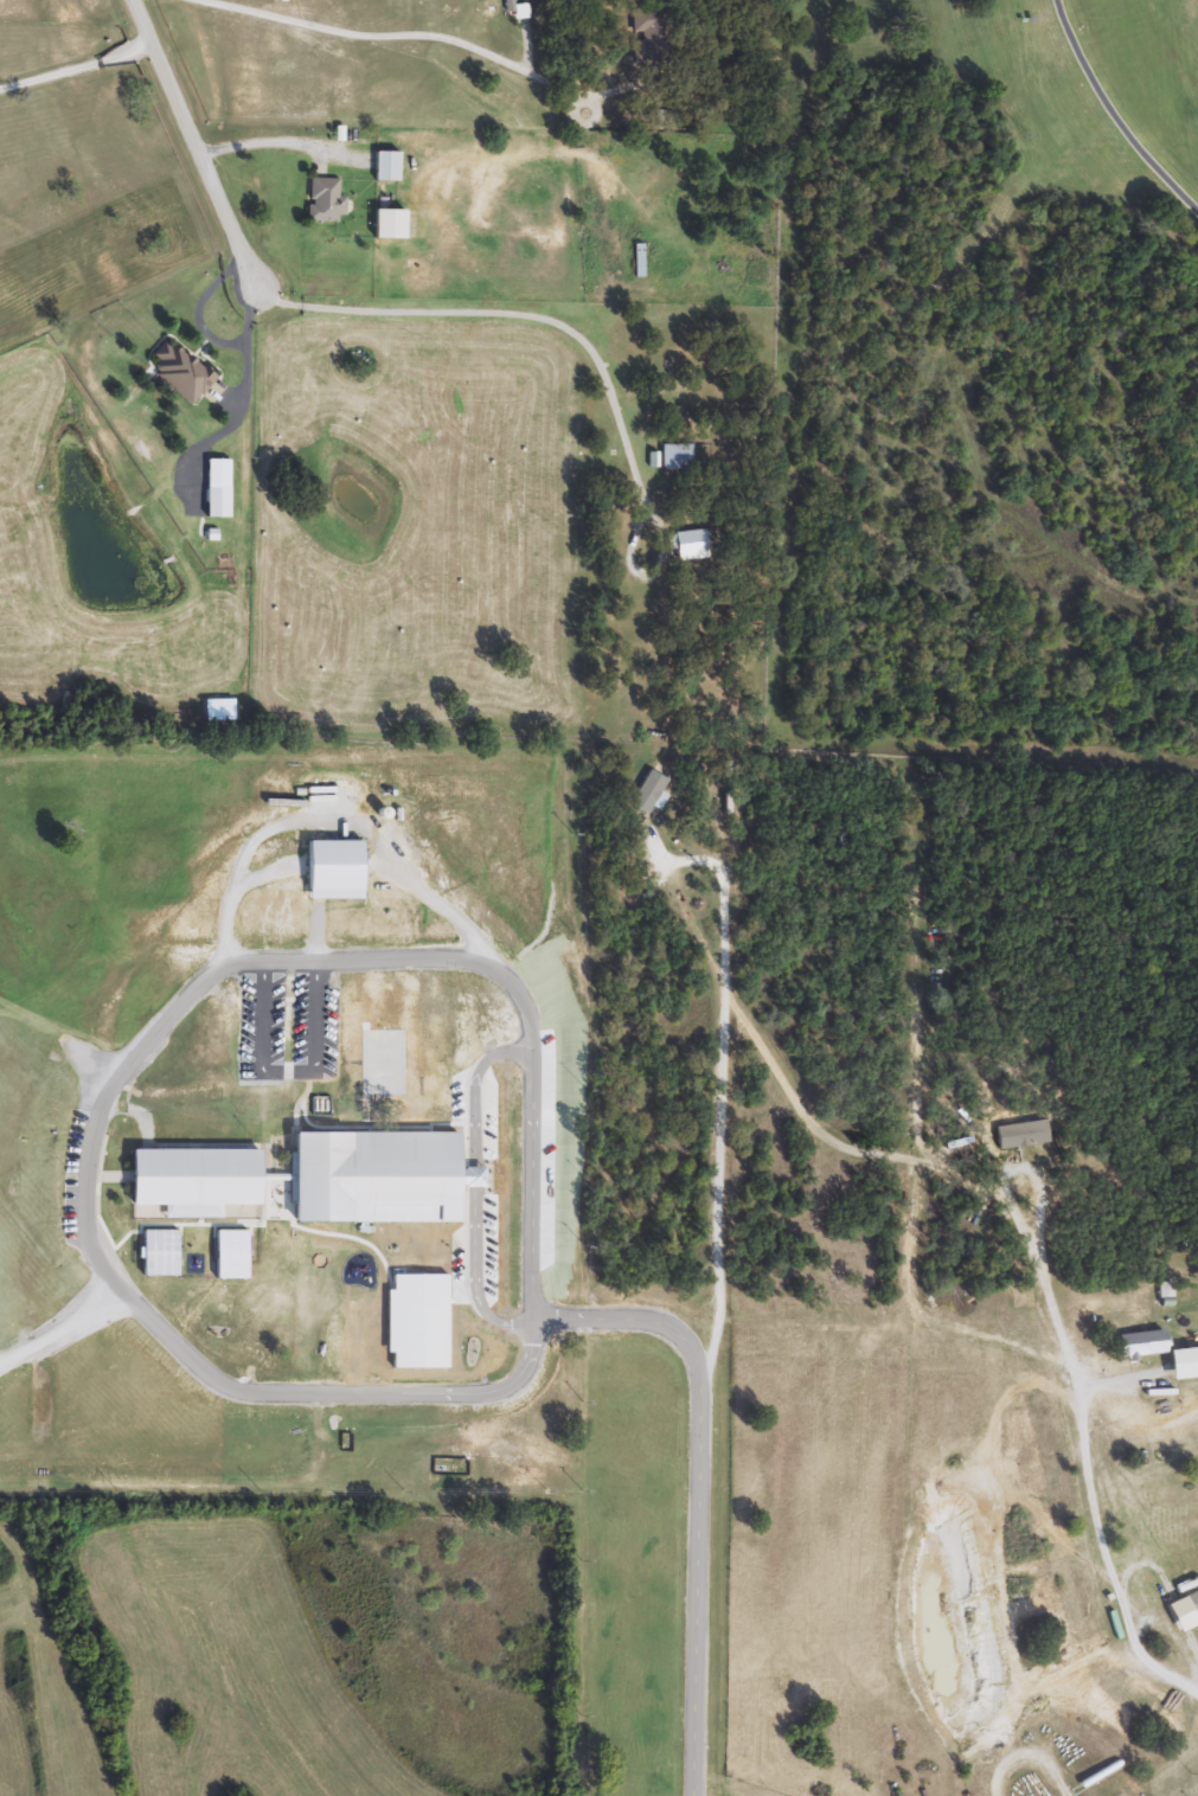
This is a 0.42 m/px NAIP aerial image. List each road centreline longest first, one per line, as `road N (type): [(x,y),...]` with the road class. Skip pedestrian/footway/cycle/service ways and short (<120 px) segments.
road 1 (residential): [(251,282),(130,0)]

